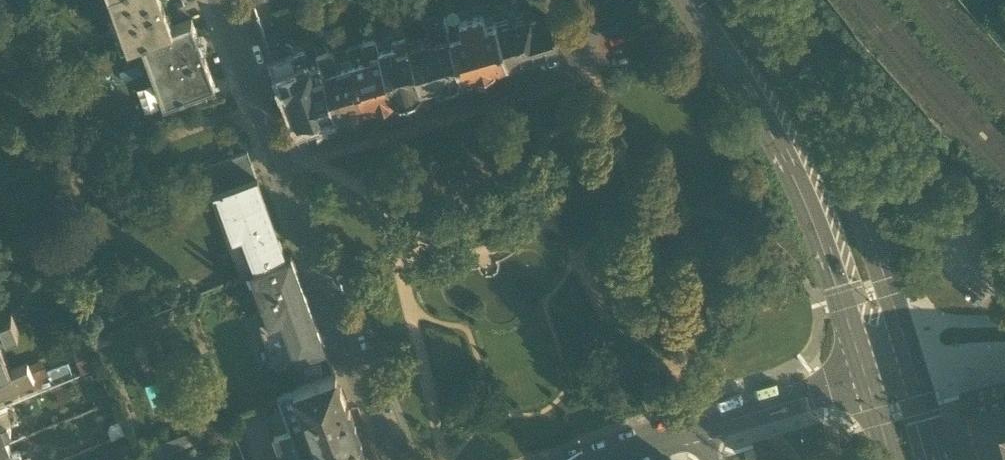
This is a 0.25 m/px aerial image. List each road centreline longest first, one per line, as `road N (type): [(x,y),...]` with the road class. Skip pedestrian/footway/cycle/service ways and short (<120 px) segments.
road 1 (primary): [(684,0),(762,115),(808,203),(871,378)]
road 2 (primary): [(913,365),(849,185),(807,98),(735,0)]
road 3 (residential): [(280,157),(594,65),(574,0)]
road 4 (residential): [(395,459),(280,157)]
road 5 (residential): [(704,426),(871,378)]
road 6 (residential): [(280,157),(222,0)]

